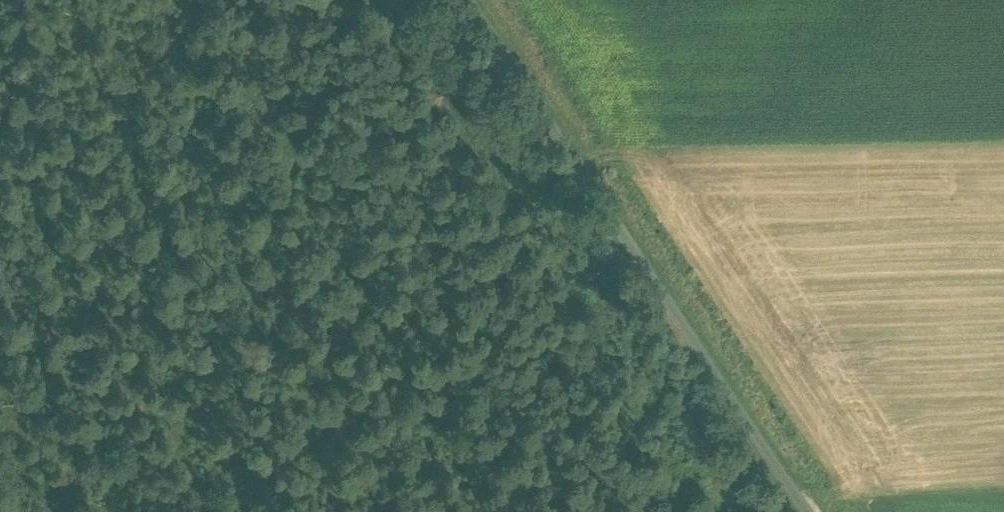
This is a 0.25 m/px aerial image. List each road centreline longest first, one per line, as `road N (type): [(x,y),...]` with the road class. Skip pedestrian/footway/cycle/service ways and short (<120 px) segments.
road 1 (unclassified): [(803,511),(472,0)]

